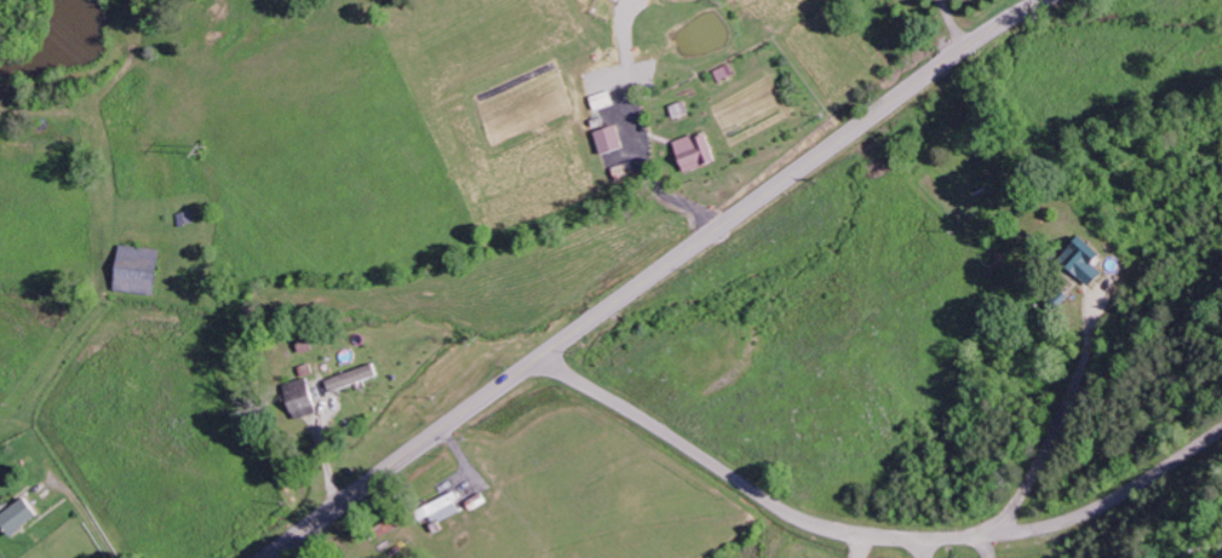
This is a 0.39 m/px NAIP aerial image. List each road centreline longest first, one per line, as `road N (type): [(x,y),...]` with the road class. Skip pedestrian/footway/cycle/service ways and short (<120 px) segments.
road 1 (secondary): [(264,557),(929,75),(1044,0)]
road 2 (residential): [(538,358),(801,522),(849,536),(928,541)]
road 3 (residential): [(928,541),(1083,514),(1221,433)]
road 4 (residential): [(992,534),(1048,449),(1090,345),(1098,293)]

